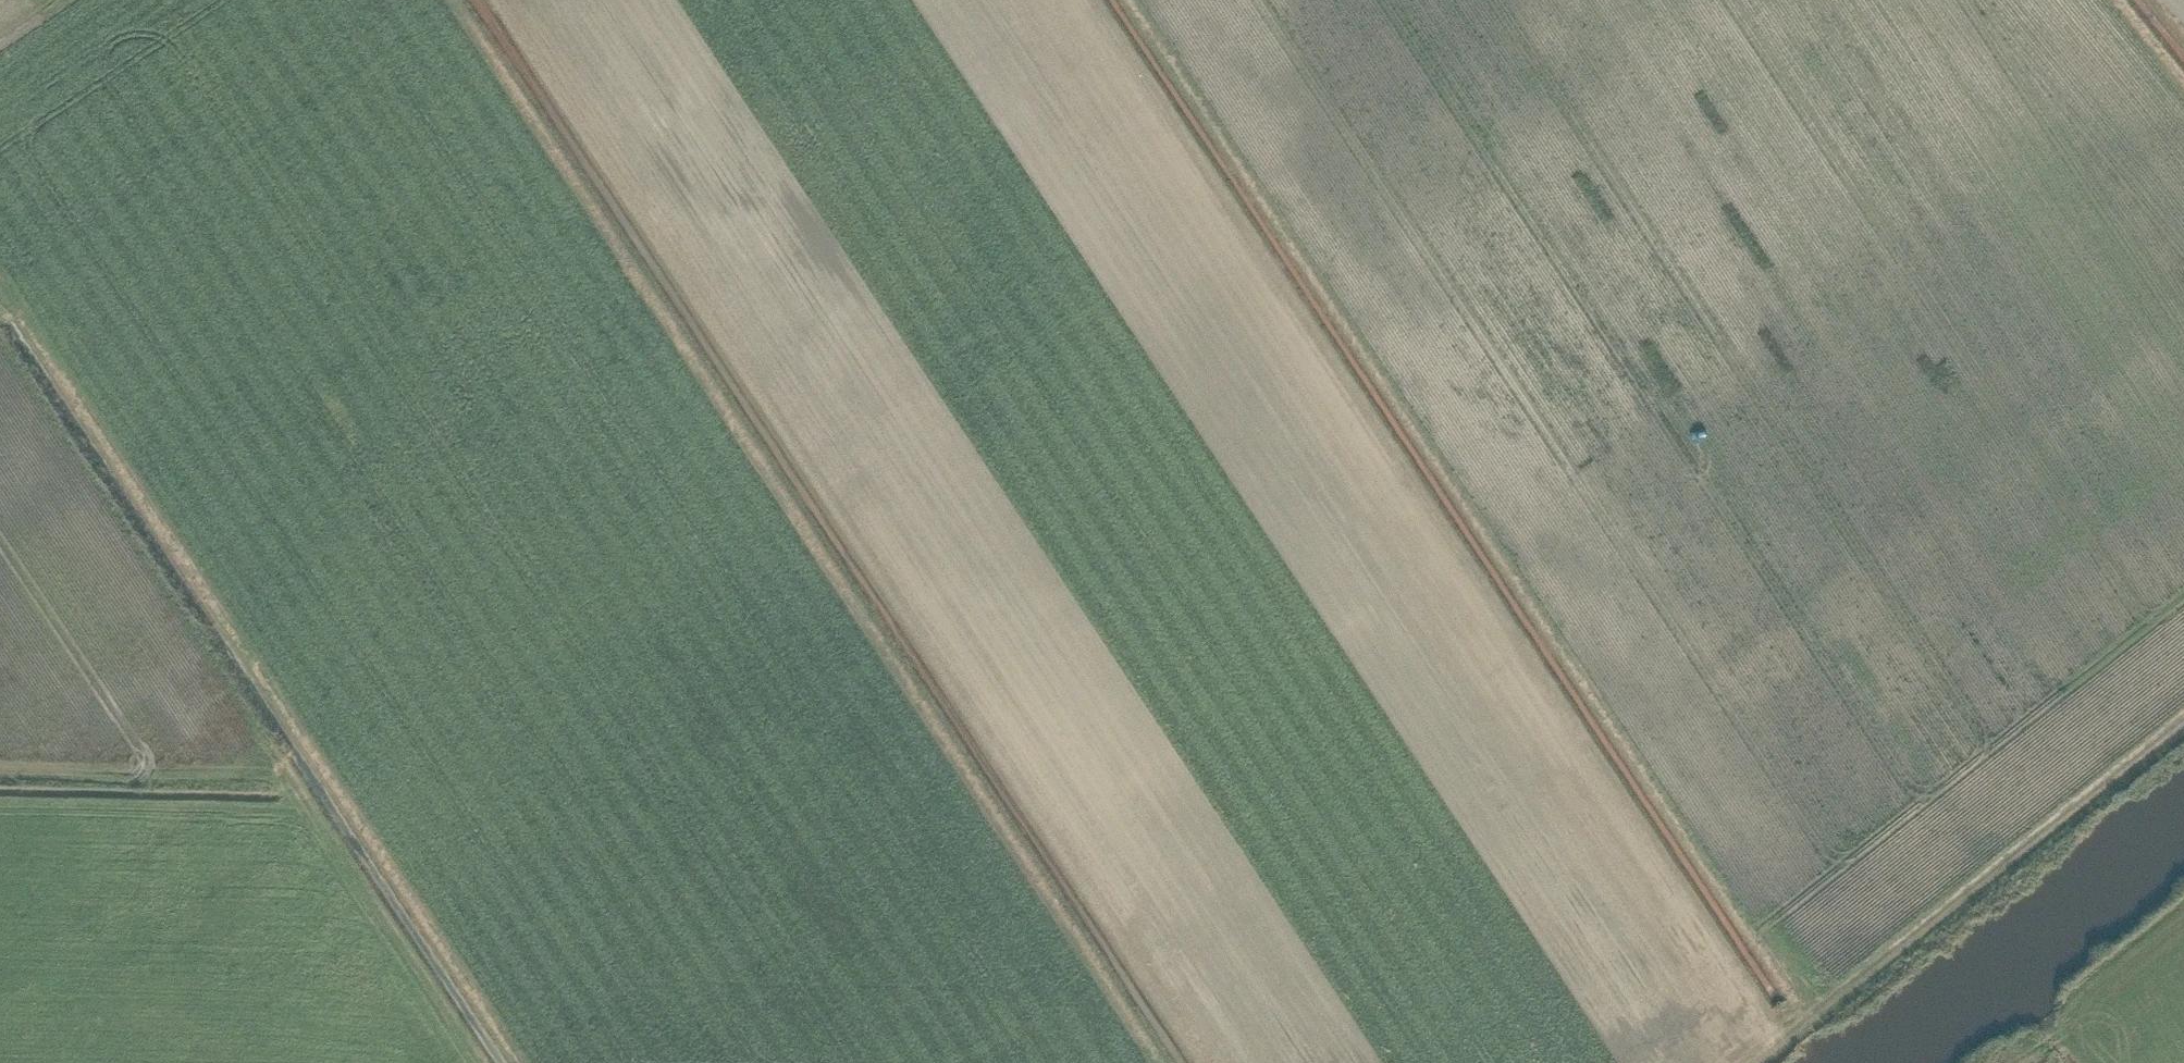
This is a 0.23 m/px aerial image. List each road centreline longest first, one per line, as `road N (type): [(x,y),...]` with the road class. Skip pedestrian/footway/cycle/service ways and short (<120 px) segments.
road 1 (track): [(1743,1062),(2183,714)]

